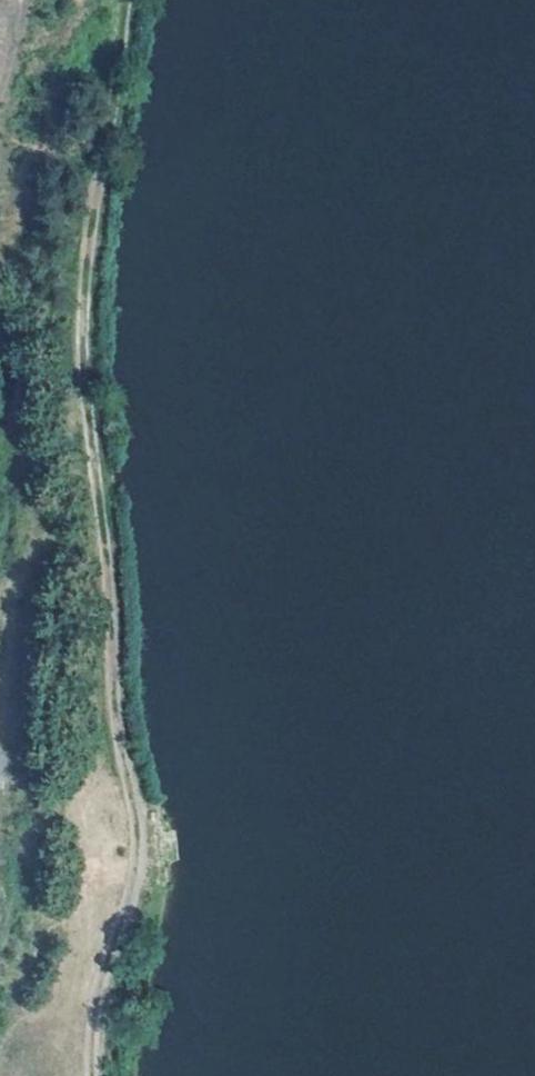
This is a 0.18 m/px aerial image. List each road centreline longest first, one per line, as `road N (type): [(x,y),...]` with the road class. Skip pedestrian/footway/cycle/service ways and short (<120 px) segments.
road 1 (track): [(128,0),(83,311),(116,717),(139,840),(132,899),(100,994),(93,1075)]

